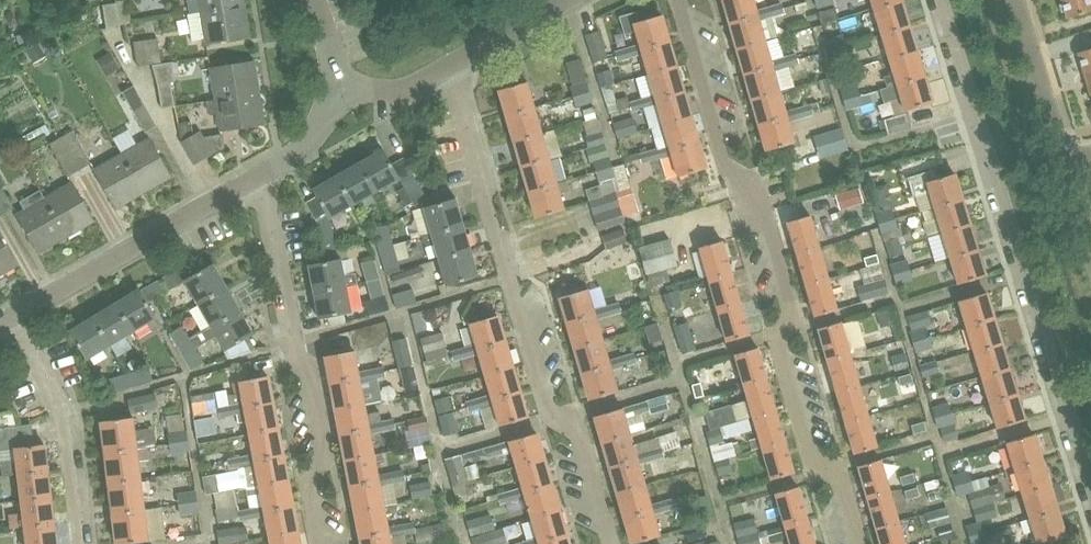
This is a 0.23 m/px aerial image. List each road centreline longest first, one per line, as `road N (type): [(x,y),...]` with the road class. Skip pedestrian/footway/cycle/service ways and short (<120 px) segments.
road 1 (residential): [(677,0),(724,168),(758,189),(793,308),(776,346),(809,460),(843,480),(861,543)]
road 2 (residential): [(1090,499),(937,0)]
road 3 (residential): [(611,543),(577,427),(549,414),(446,67)]
road 4 (residential): [(256,177),(325,457),(307,485),(318,543)]
road 5 (residential): [(17,313),(256,177)]
road 6 (residential): [(77,543),(57,398),(17,313)]
road 7 (residential): [(1015,0),(1065,167)]
road 8 (residential): [(256,177),(305,145),(345,79)]
road 9 (residential): [(446,67),(563,0)]

